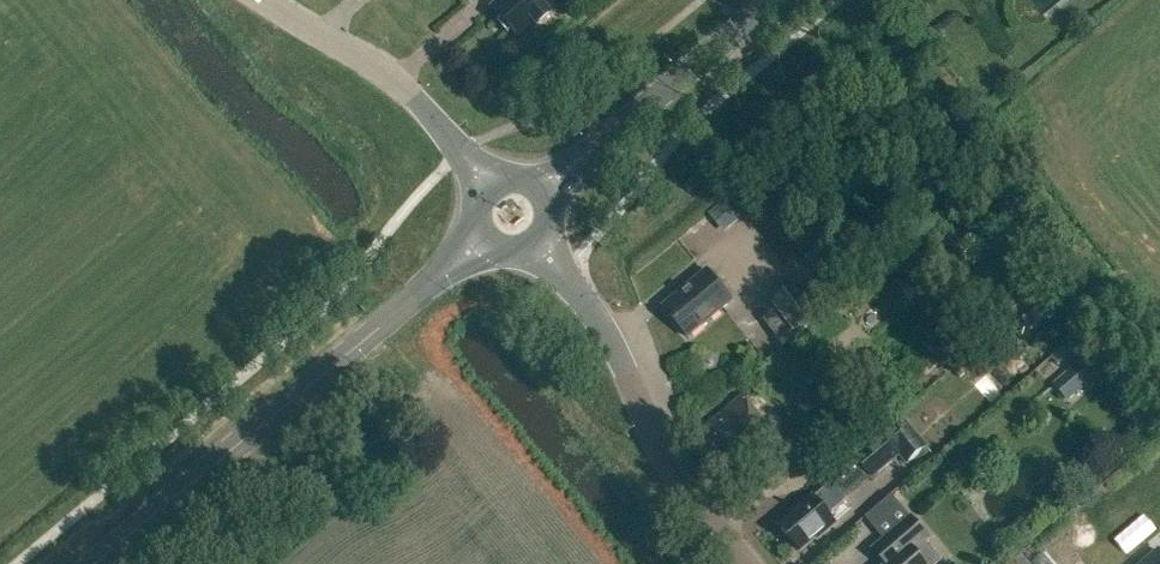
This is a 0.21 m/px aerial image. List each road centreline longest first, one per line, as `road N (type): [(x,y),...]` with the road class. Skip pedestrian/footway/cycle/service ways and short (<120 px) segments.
road 1 (tertiary): [(96,563),(489,238)]
road 2 (unclassified): [(750,563),(670,469),(627,371),(538,239)]
road 3 (tertiary): [(542,192),(772,0)]
road 4 (unclassified): [(489,189),(391,76),(266,0)]

